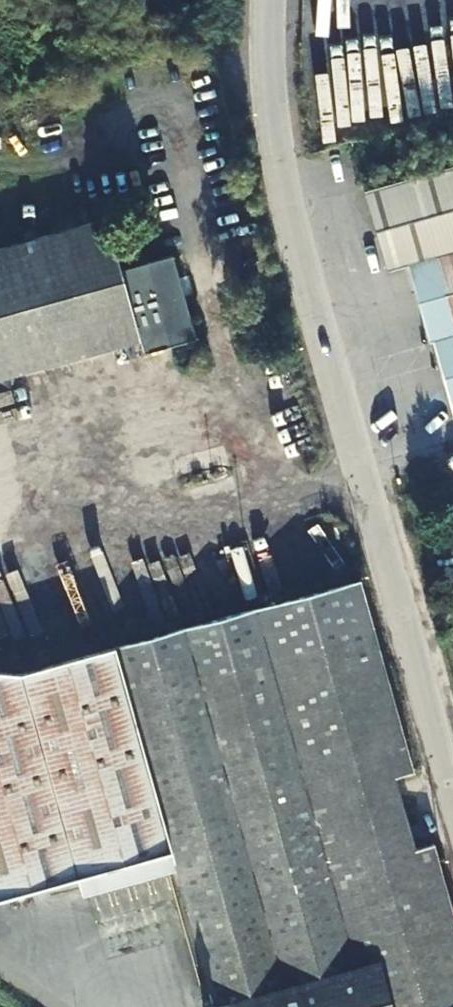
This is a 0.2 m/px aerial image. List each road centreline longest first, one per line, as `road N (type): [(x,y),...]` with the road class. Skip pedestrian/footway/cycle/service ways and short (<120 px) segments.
road 1 (residential): [(452,779),(283,190),(268,0)]

